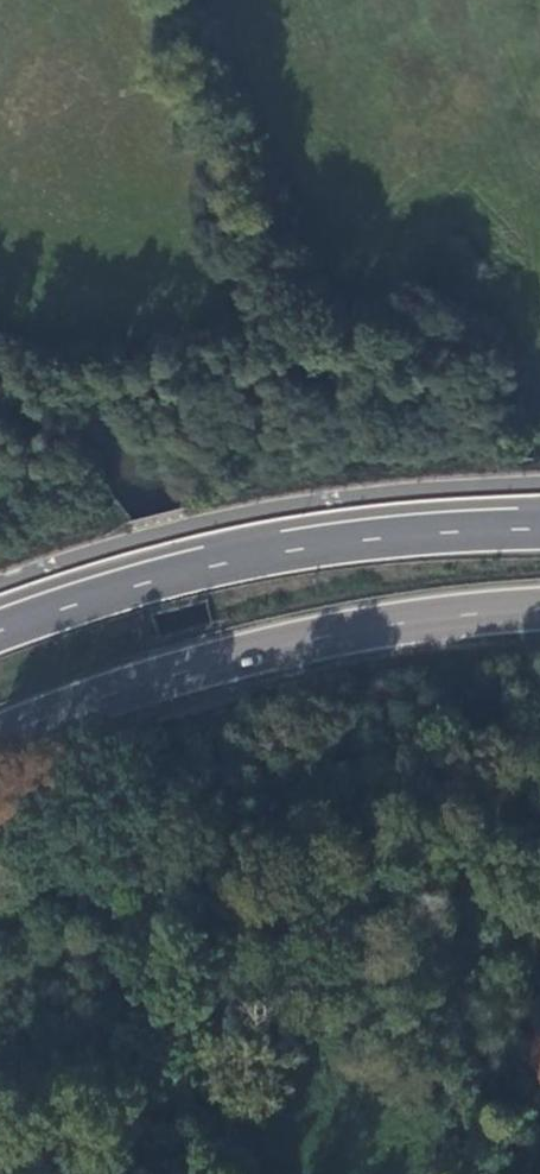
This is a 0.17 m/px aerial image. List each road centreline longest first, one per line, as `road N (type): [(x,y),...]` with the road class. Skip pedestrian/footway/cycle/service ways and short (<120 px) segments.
road 1 (primary): [(0,735),(249,654),(390,623),(539,608)]
road 2 (primary): [(539,528),(385,536),(231,560),(0,629)]
road 3 (track): [(537,280),(520,303),(518,342),(521,387),(539,395)]

